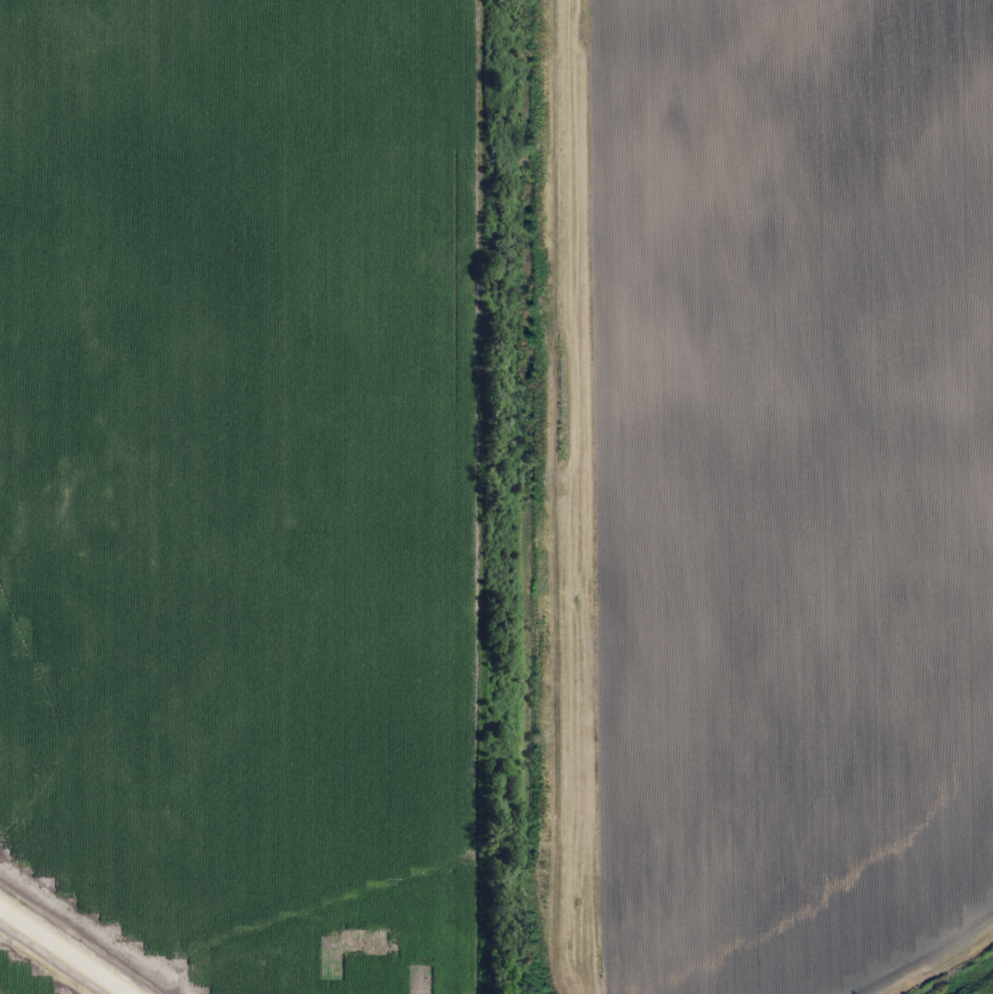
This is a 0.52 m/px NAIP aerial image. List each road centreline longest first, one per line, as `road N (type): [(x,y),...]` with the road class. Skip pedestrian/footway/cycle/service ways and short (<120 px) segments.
road 1 (secondary): [(128,993),(0,907)]

